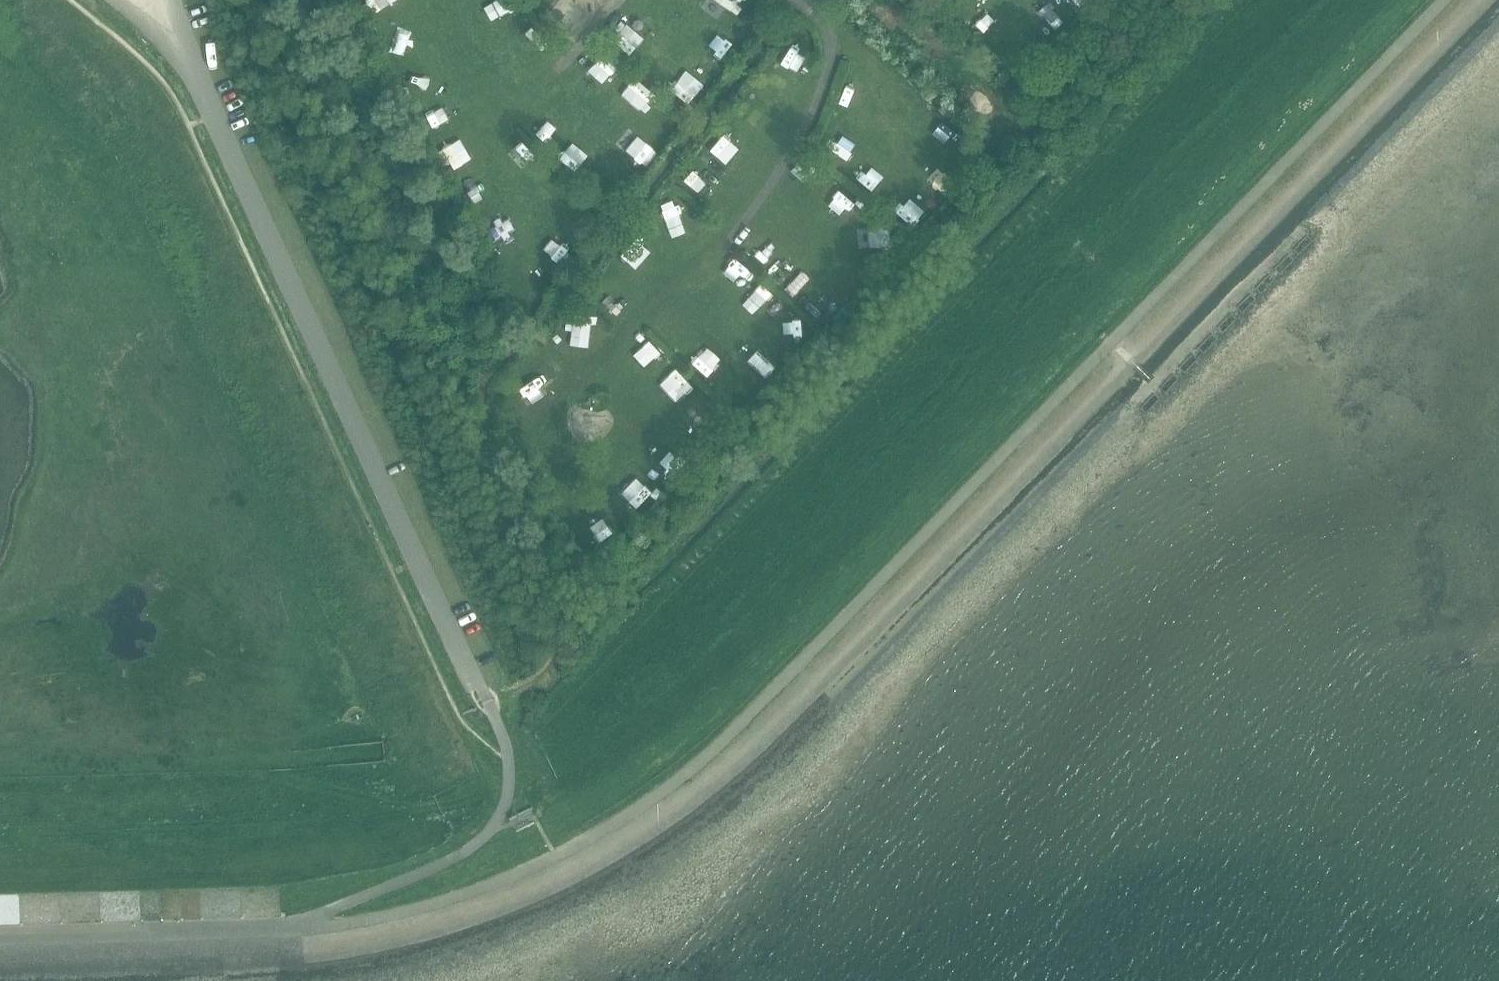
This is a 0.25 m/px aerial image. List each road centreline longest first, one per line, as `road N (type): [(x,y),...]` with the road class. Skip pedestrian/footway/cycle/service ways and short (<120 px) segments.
road 1 (track): [(487,698),(542,649),(558,603),(559,551),(489,409),(477,322),(487,259)]

